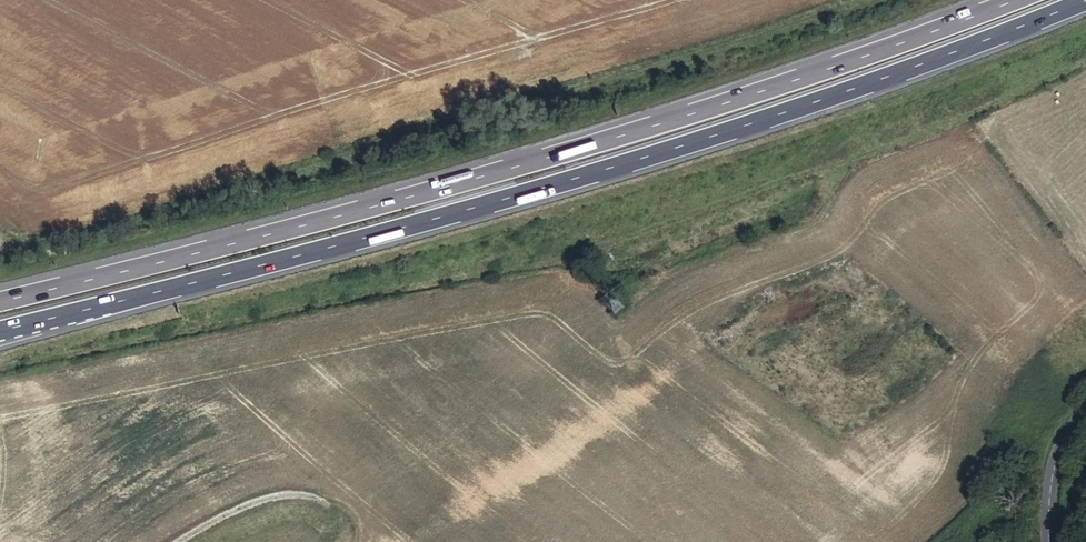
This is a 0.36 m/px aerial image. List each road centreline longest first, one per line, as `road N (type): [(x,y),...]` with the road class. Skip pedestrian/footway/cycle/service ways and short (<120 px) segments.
road 1 (motorway): [(0,335),(586,179),(931,66),(1085,4)]
road 2 (motorway): [(1010,0),(639,129),(0,300)]
road 3 (tertiary): [(1085,409),(1056,457),(1049,541)]

